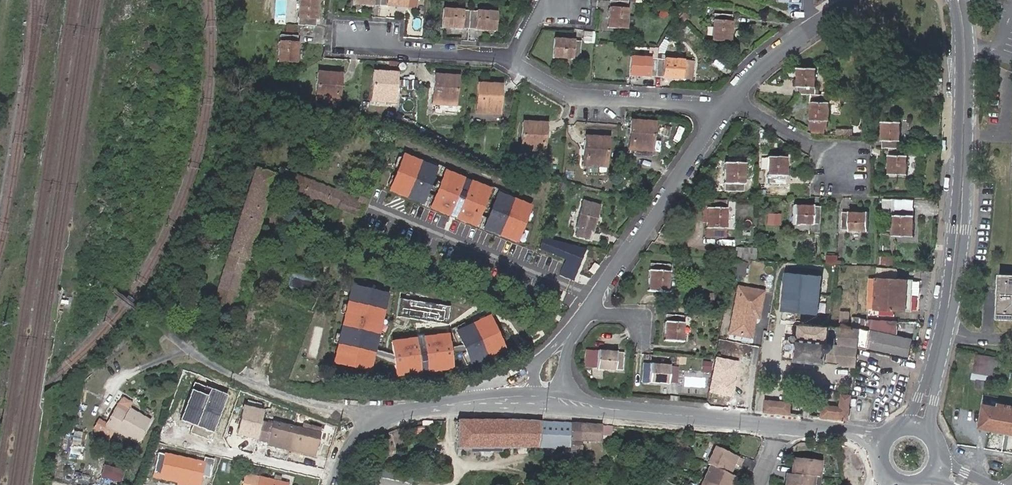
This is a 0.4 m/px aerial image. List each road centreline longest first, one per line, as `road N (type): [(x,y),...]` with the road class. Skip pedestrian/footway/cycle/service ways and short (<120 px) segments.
road 1 (tertiary): [(943,330),(959,229),(958,0)]
road 2 (residential): [(588,308),(728,104)]
road 3 (track): [(191,351),(79,267),(26,259),(14,264),(0,291)]
road 4 (residential): [(728,104),(574,97),(507,63)]
road 5 (residential): [(780,424),(559,398)]
road 6 (residential): [(381,411),(292,396),(191,351)]
road 7 (residential): [(507,63),(338,44)]
road 8 (residential): [(728,104),(745,81),(837,10)]
road 9 (residential): [(849,175),(728,104)]
road 10 (residential): [(513,396),(381,411)]

